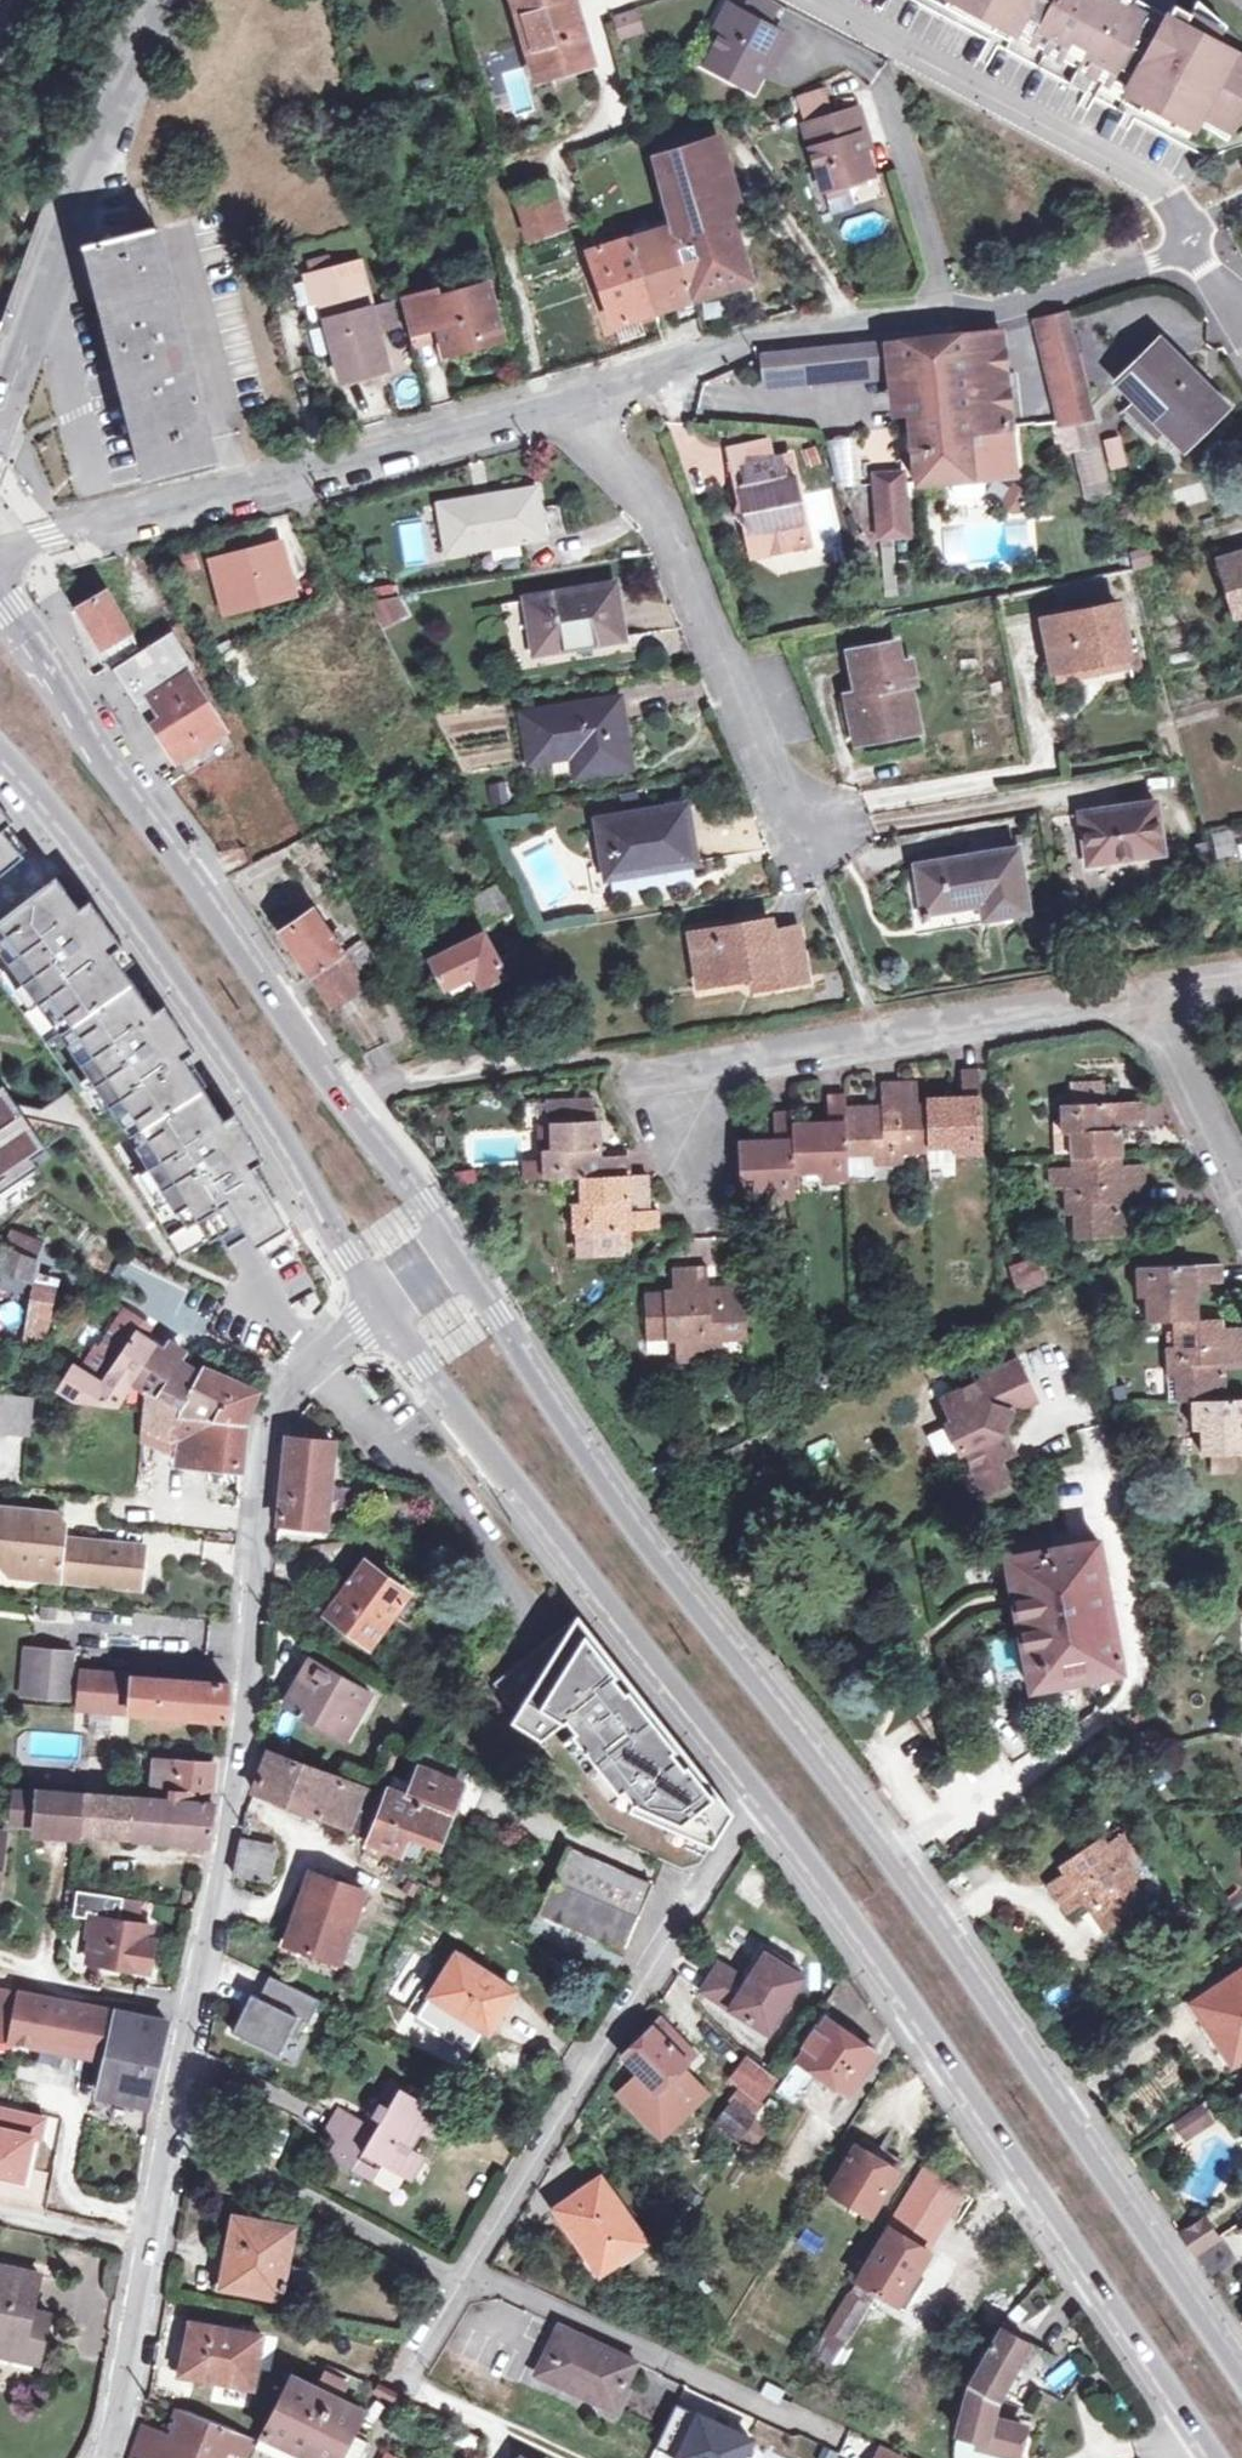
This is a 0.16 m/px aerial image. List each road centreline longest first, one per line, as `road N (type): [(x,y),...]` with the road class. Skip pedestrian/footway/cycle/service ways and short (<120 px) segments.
road 1 (secondary): [(1241,2382),(885,1859),(680,1591),(454,1259)]
road 2 (tertiary): [(165,2120),(237,1776),(270,1414),(299,1368),(382,1310)]
road 3 (secondary): [(752,1790),(998,2131),(1214,2457)]
road 4 (secondary): [(454,1259),(0,604)]
road 5 (secondary): [(0,762),(105,886),(279,1138),(382,1310)]
road 6 (residential): [(573,398),(745,340),(993,306),(1207,237)]
road 7 (secondary): [(382,1310),(752,1790)]
road 8 (residential): [(0,541),(86,528),(573,398)]
road 9 (residential): [(752,1790),(468,2271)]
road 10 (residential): [(573,398),(680,553),(807,829)]
road 11 (residential): [(664,1082),(1148,995)]
road 12 (residential): [(1197,219),(1176,196),(799,0)]
road 13 (residential): [(0,415),(82,201),(173,0)]
road 14 (tertiary): [(95,2457),(165,2120)]
road 15 (residential): [(468,2271),(165,2120)]
road 16 (residential): [(1148,995),(1241,1188)]
road 17 (residential): [(664,1082),(715,1225)]
road 18 (residential): [(468,2271),(401,2386)]

